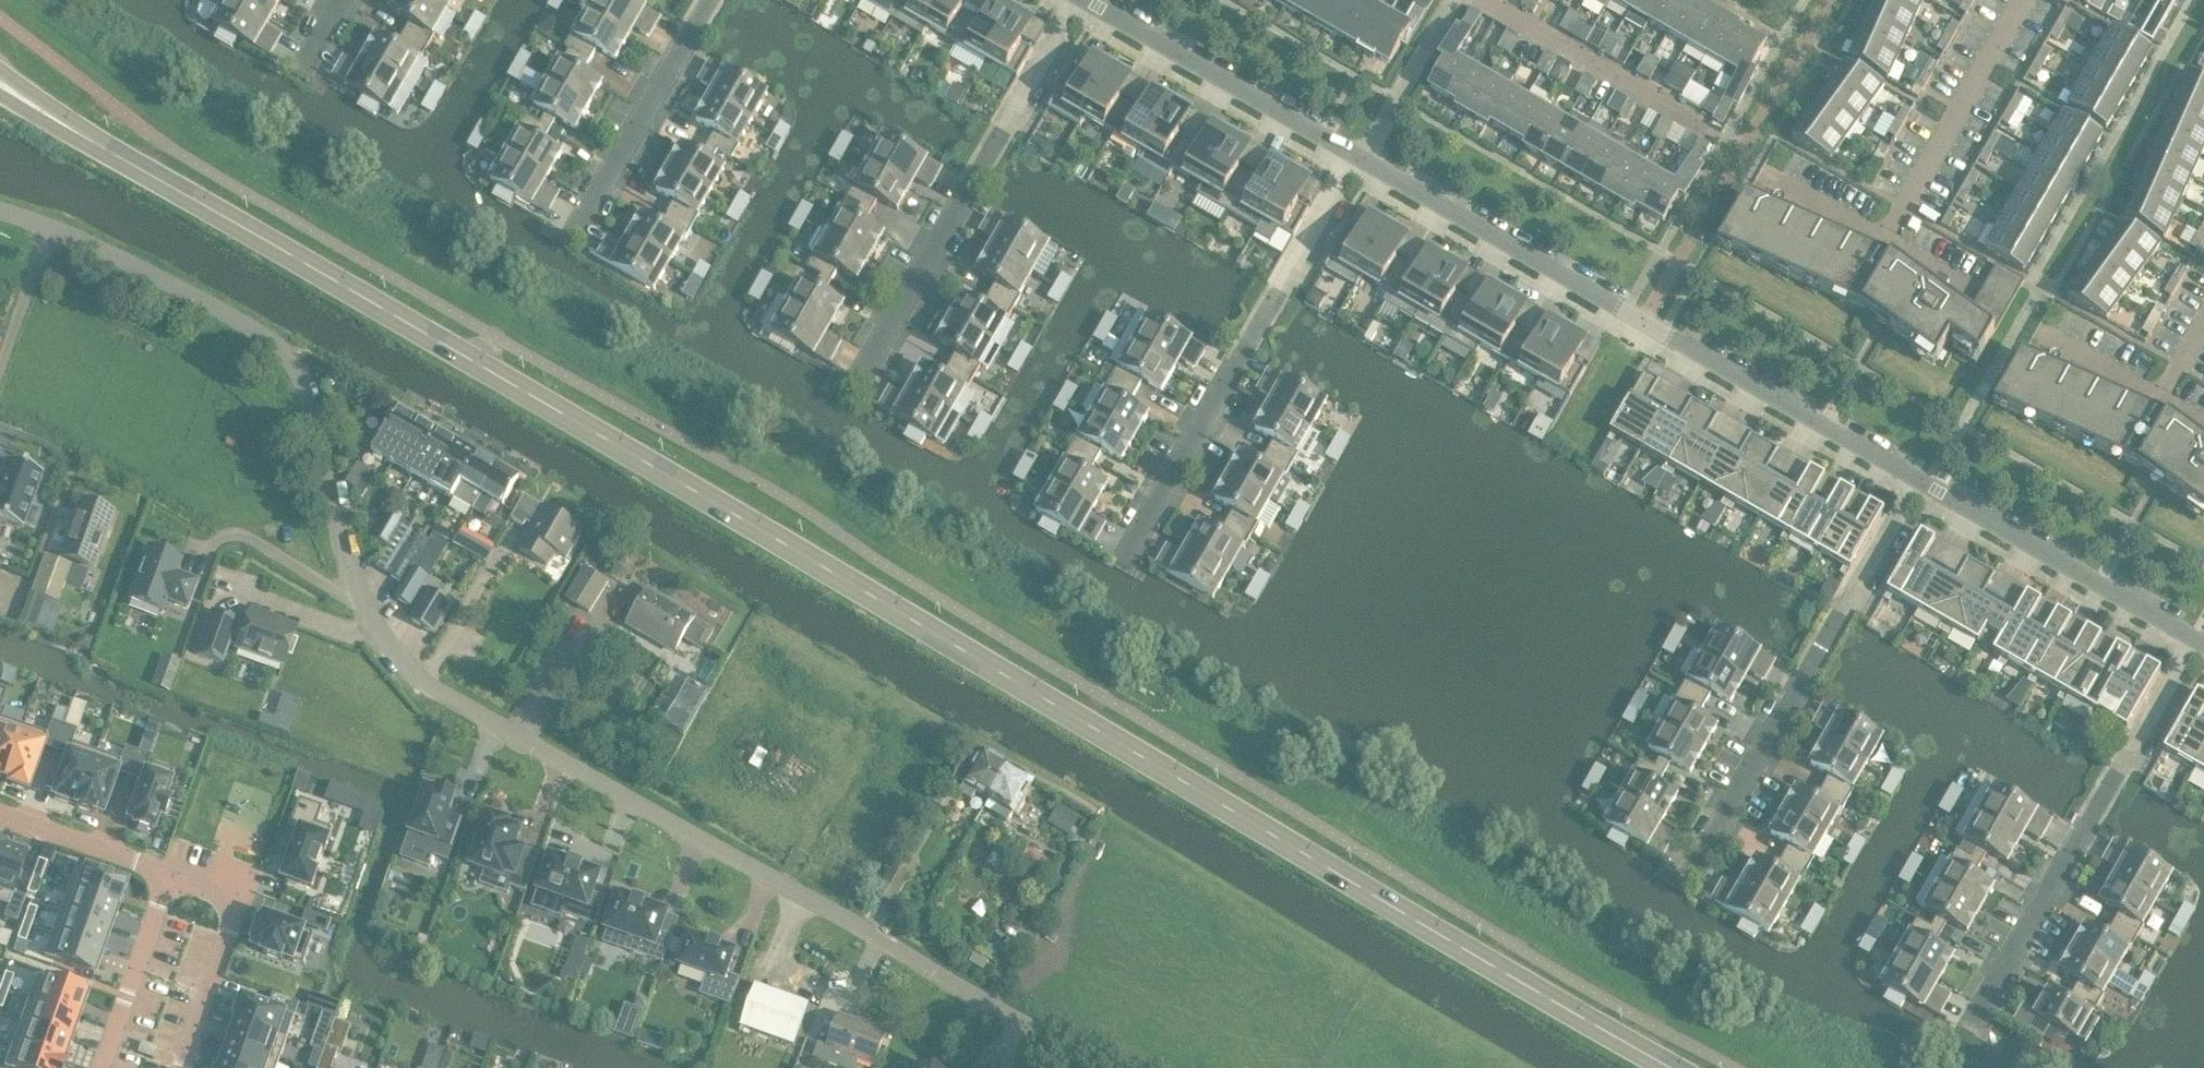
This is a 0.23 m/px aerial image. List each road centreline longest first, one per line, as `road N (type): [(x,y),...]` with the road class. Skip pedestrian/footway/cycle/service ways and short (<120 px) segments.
road 1 (secondary): [(1674,1067),(18,96)]
road 2 (residential): [(1102,1067),(450,697)]
road 3 (unclassified): [(450,697),(402,659),(359,595),(319,424),(288,357),(269,336),(154,275),(0,216)]
road 4 (residential): [(1359,157),(1924,483)]
road 5 (residential): [(1359,157),(1121,566)]
road 6 (residential): [(1081,0),(857,384)]
road 7 (residential): [(1924,483),(1707,840)]
road 8 (residential): [(1993,990),(2194,640)]
road 9 (residential): [(1084,0),(1359,157)]
road 10 (residential): [(1924,483),(2194,640)]
road 11 (residential): [(707,0),(584,217)]
road 12 (residential): [(186,1067),(236,919),(226,895),(169,874)]
road 13 (residential): [(169,874),(100,1067)]
road 14 (residential): [(1359,157),(1453,0)]
road 15 (residential): [(169,874),(0,814)]

